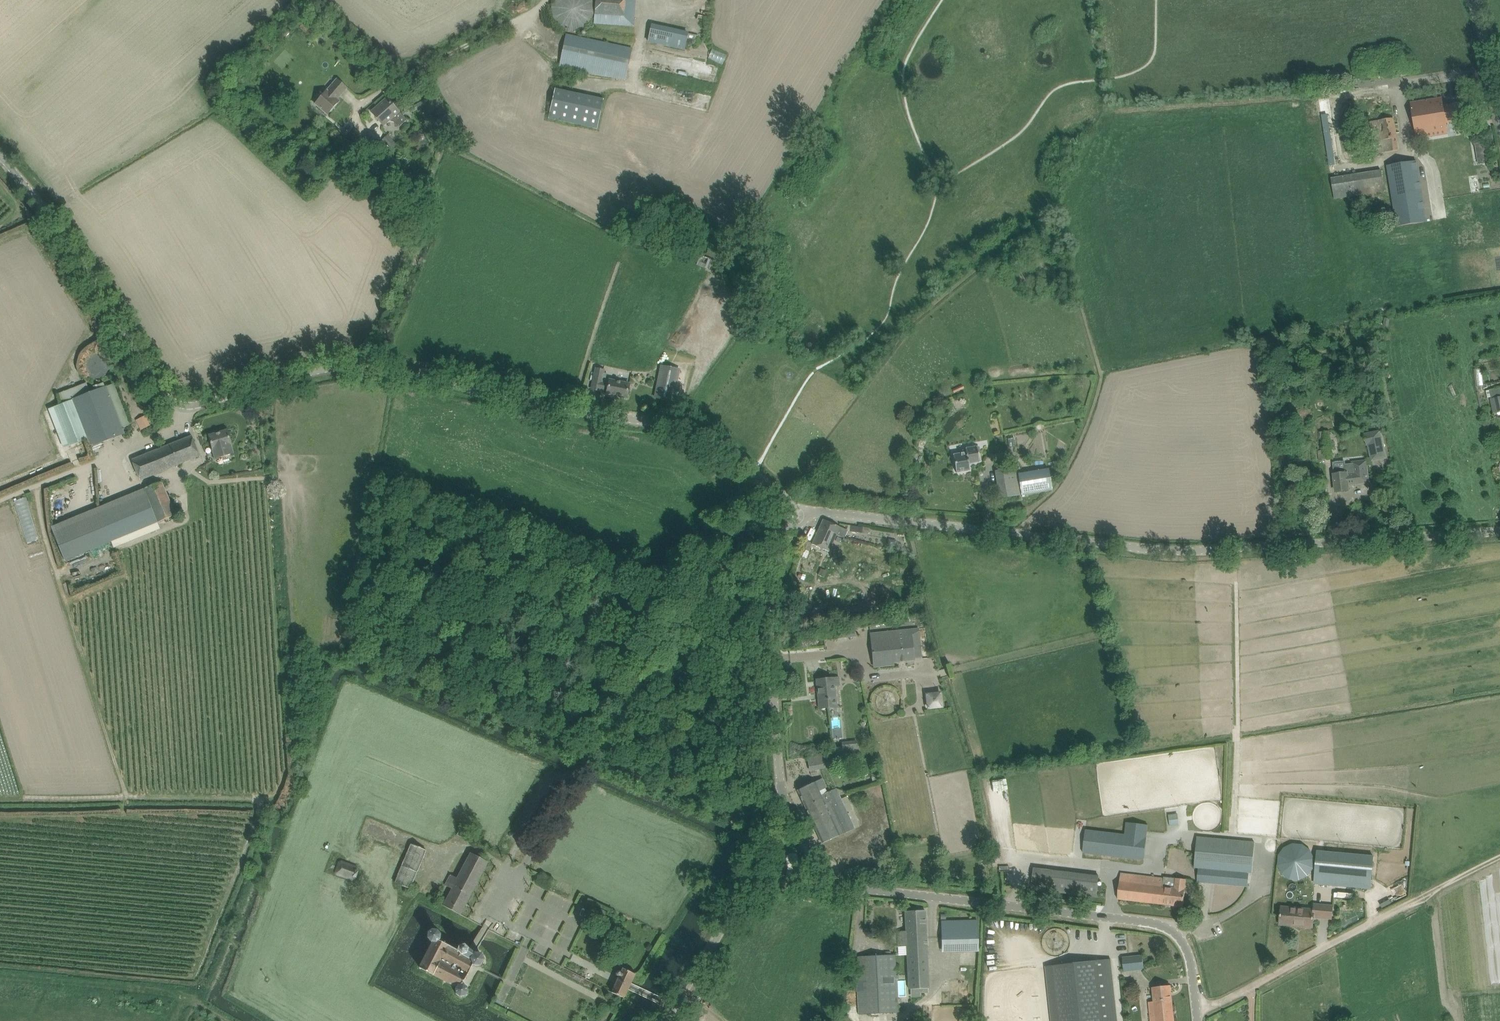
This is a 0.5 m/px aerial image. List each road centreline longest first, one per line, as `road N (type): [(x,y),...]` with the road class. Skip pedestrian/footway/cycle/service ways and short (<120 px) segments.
road 1 (unclassified): [(796,515),(809,509),(1151,552),(1499,536)]
road 2 (unclassified): [(365,365),(413,238),(377,188),(360,105),(547,0)]
road 3 (unclassified): [(365,365),(323,369),(209,402),(183,398),(166,385),(0,157)]
road 4 (unclassified): [(796,515),(756,469),(699,437),(365,365)]
road 5 (unclassified): [(1192,1020),(1181,946),(1158,928),(830,886)]
road 6 (track): [(1191,1013),(1499,856)]
road 7 (unclassified): [(784,815),(764,645),(772,576),(796,515)]
road 8 (unclassified): [(666,1020),(755,876)]
road 9 (unclassified): [(1499,150),(1467,0)]

